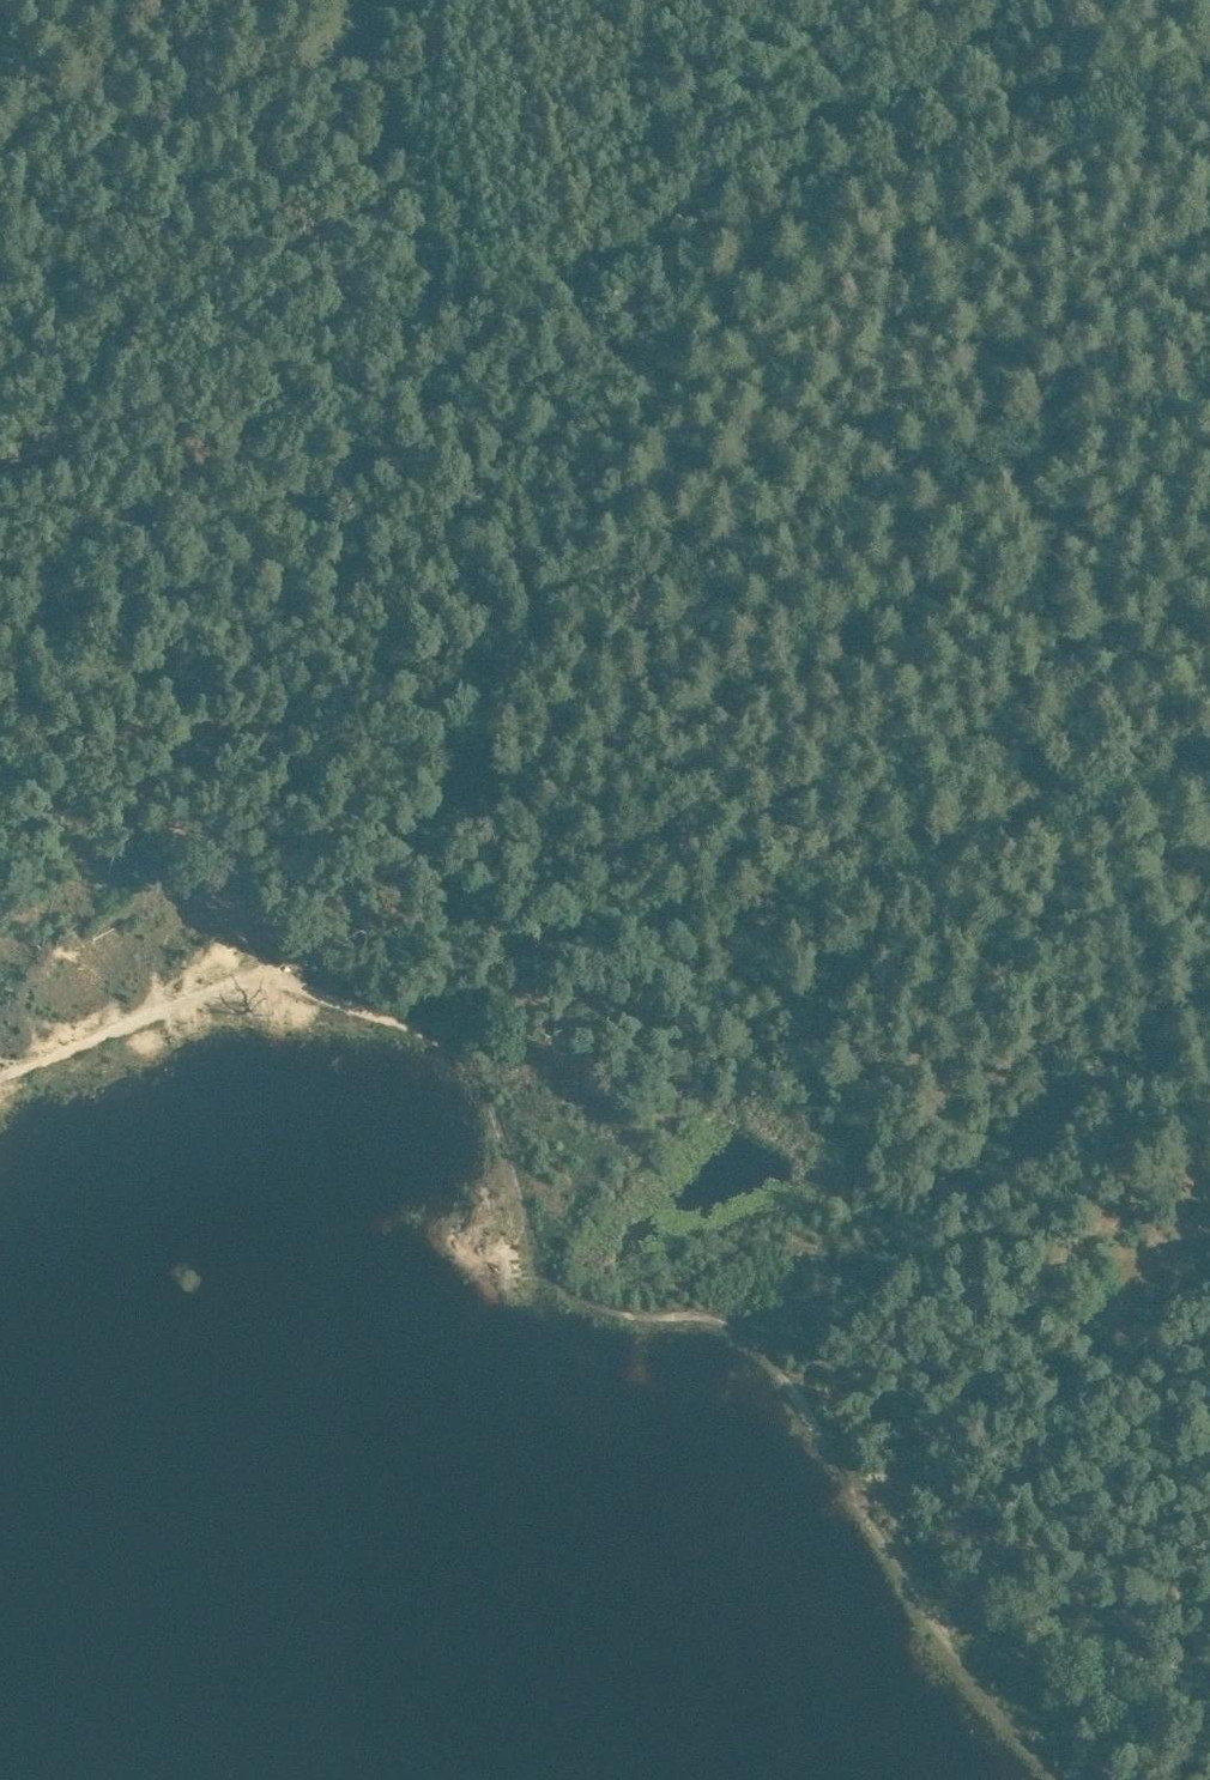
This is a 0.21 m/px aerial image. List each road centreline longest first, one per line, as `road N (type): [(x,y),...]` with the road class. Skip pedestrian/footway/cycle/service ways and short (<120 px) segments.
road 1 (track): [(1209,59),(0,460)]

